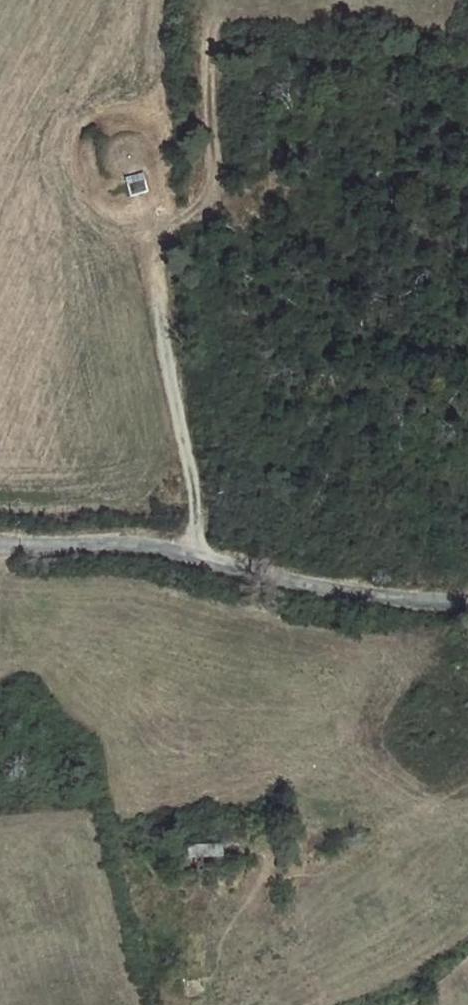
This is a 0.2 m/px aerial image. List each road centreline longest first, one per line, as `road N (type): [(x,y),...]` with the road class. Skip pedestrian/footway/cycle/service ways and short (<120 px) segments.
road 1 (unclassified): [(467,592),(0,543)]

